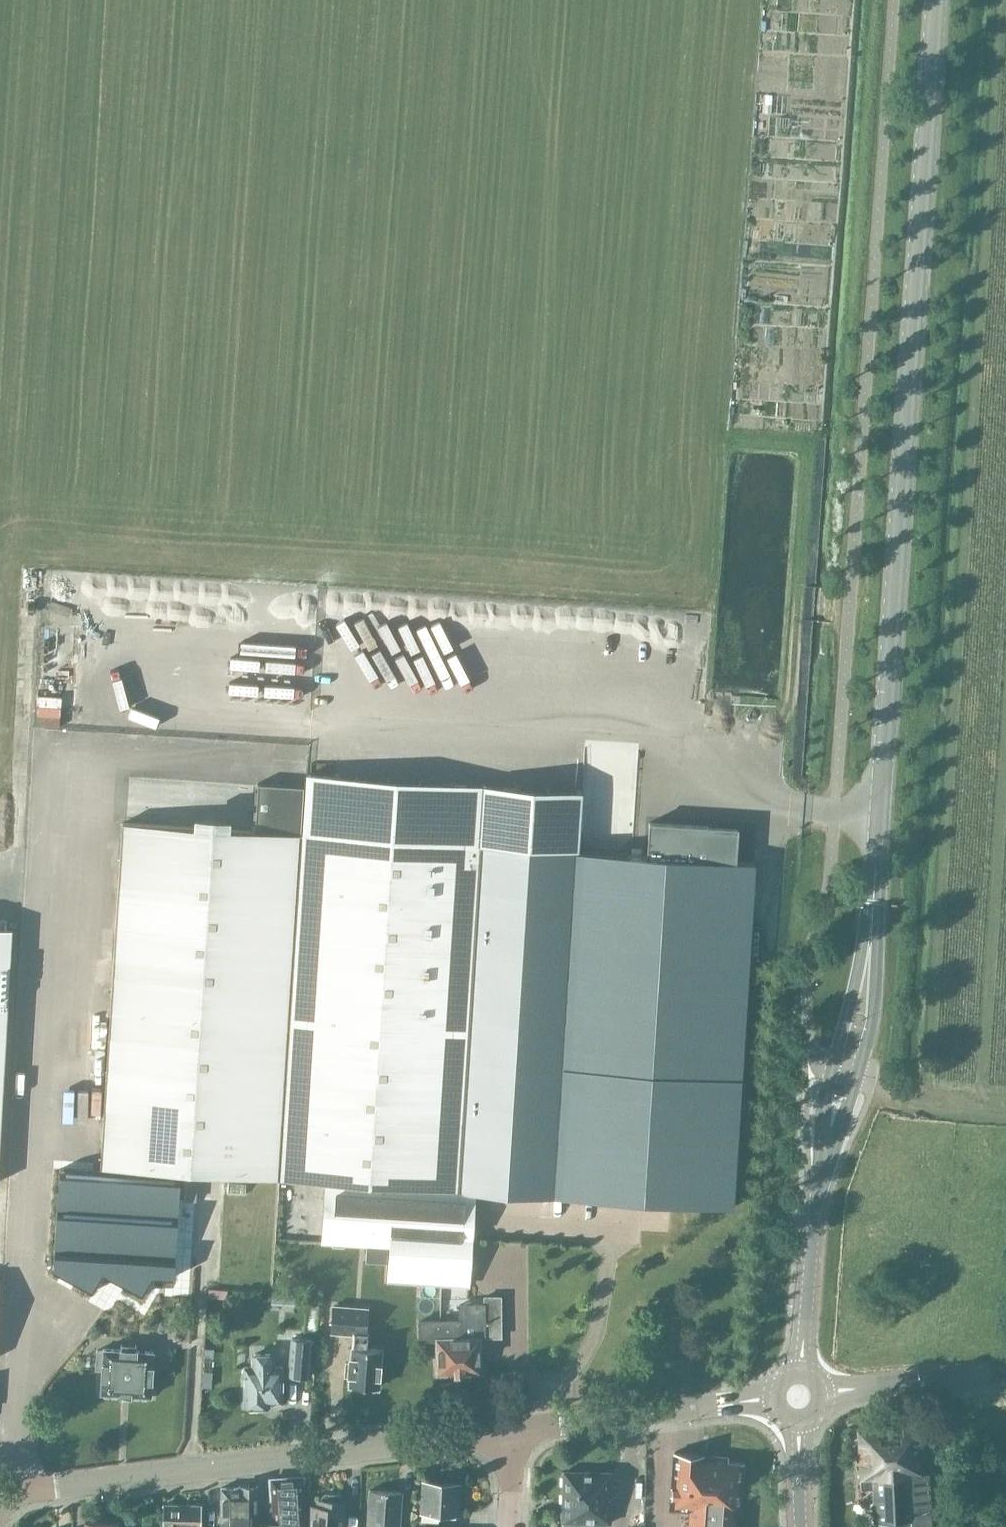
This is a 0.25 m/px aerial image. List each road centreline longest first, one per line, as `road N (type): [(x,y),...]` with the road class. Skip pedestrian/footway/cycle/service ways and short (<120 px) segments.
road 1 (tertiary): [(802,1376),(820,1179),(863,1014),(874,902),(941,0)]
road 2 (tertiary): [(0,1503),(516,1432)]
road 3 (tertiary): [(516,1432),(779,1397)]
road 4 (tertiary): [(819,1394),(1005,1376)]

